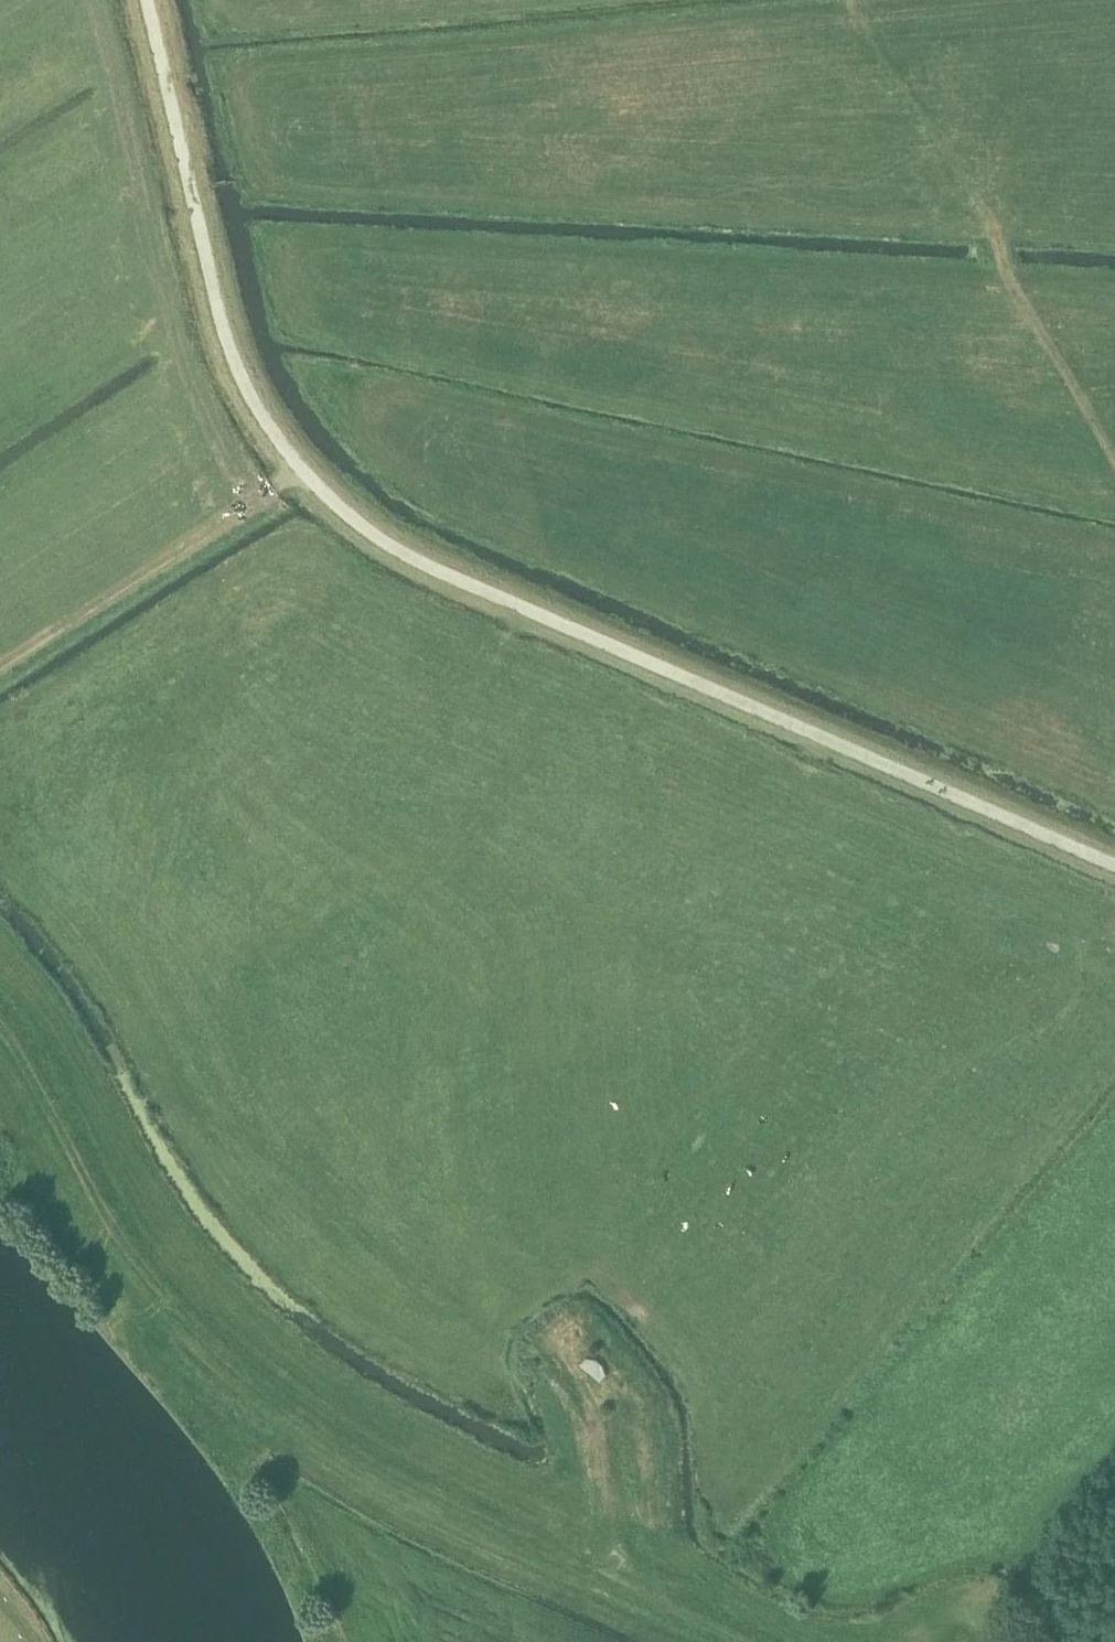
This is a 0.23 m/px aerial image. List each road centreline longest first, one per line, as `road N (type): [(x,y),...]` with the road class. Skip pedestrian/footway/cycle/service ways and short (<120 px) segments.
road 1 (unclassified): [(1114,864),(435,566),(323,490),(268,422),(224,327),(148,0)]
road 2 (track): [(0,1023),(112,1227),(212,1346),(344,1448),(740,1641)]
road 3 (track): [(853,0),(1114,467)]
road 4 (track): [(0,665),(300,465)]

